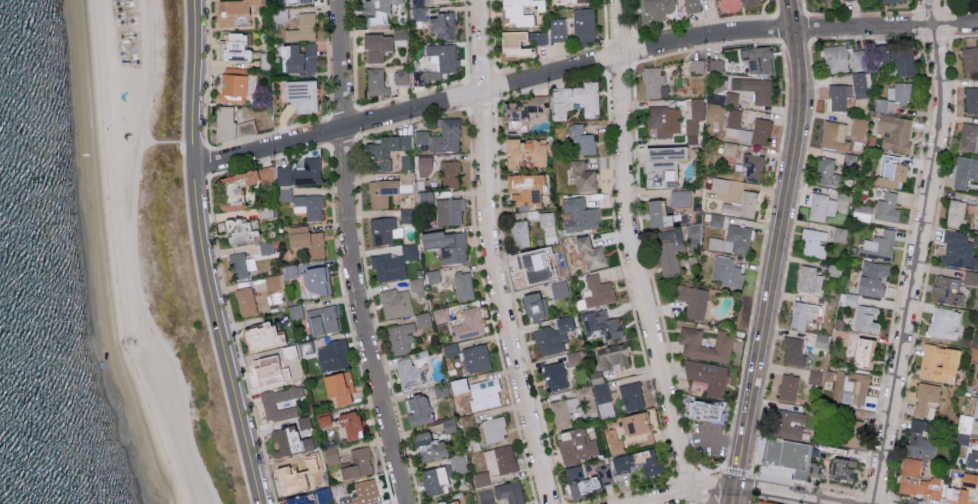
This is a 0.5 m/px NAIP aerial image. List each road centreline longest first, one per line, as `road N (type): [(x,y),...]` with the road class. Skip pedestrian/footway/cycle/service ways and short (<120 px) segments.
road 1 (residential): [(197,169),(708,32),(977,25)]
road 2 (residential): [(552,503),(500,297),(484,180),(479,0)]
road 3 (residential): [(263,503),(205,257),(194,115),(198,0)]
road 4 (residential): [(407,503),(347,240),(339,0)]
road 5 (residential): [(876,503),(943,136),(931,0)]
road 6 (secondary): [(735,503),(801,110),(790,0)]
road 7 (residential): [(683,499),(623,197),(617,0)]
road 8 (residential): [(663,503),(737,488),(837,503)]

